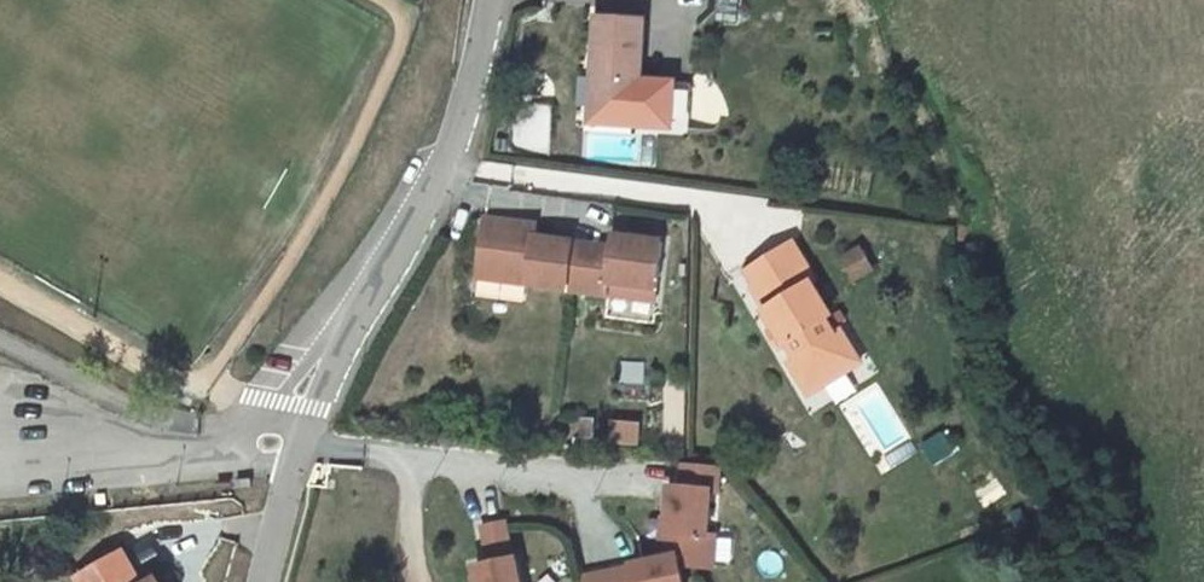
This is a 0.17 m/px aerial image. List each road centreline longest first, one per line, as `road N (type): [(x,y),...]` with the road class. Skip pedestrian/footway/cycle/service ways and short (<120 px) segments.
road 1 (unclassified): [(262,581),(313,409),(445,166),(488,0)]

